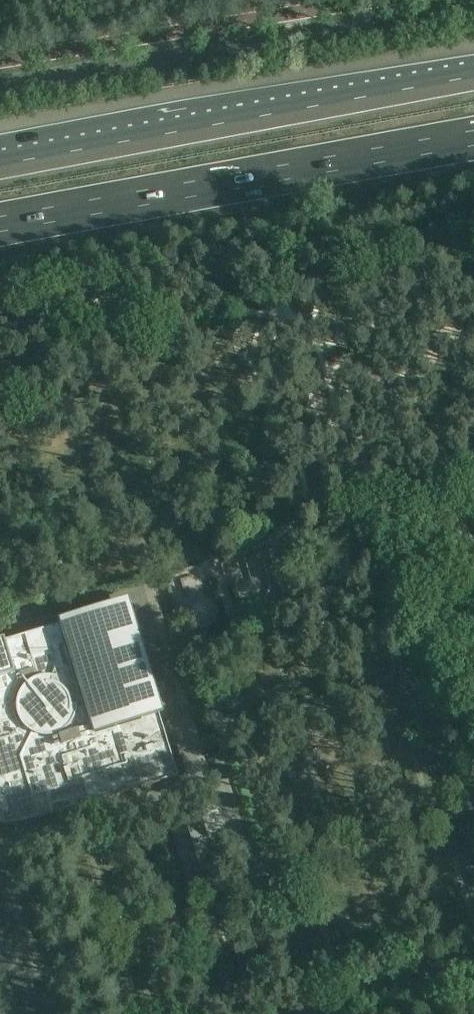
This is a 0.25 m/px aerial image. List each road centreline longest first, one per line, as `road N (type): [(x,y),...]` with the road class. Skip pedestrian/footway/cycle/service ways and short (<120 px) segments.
road 1 (motorway): [(473,78),(0,166)]
road 2 (tertiary): [(0,96),(473,12)]
road 3 (motorway): [(0,224),(473,143)]
road 4 (tertiary): [(303,1013),(421,988),(473,990)]

